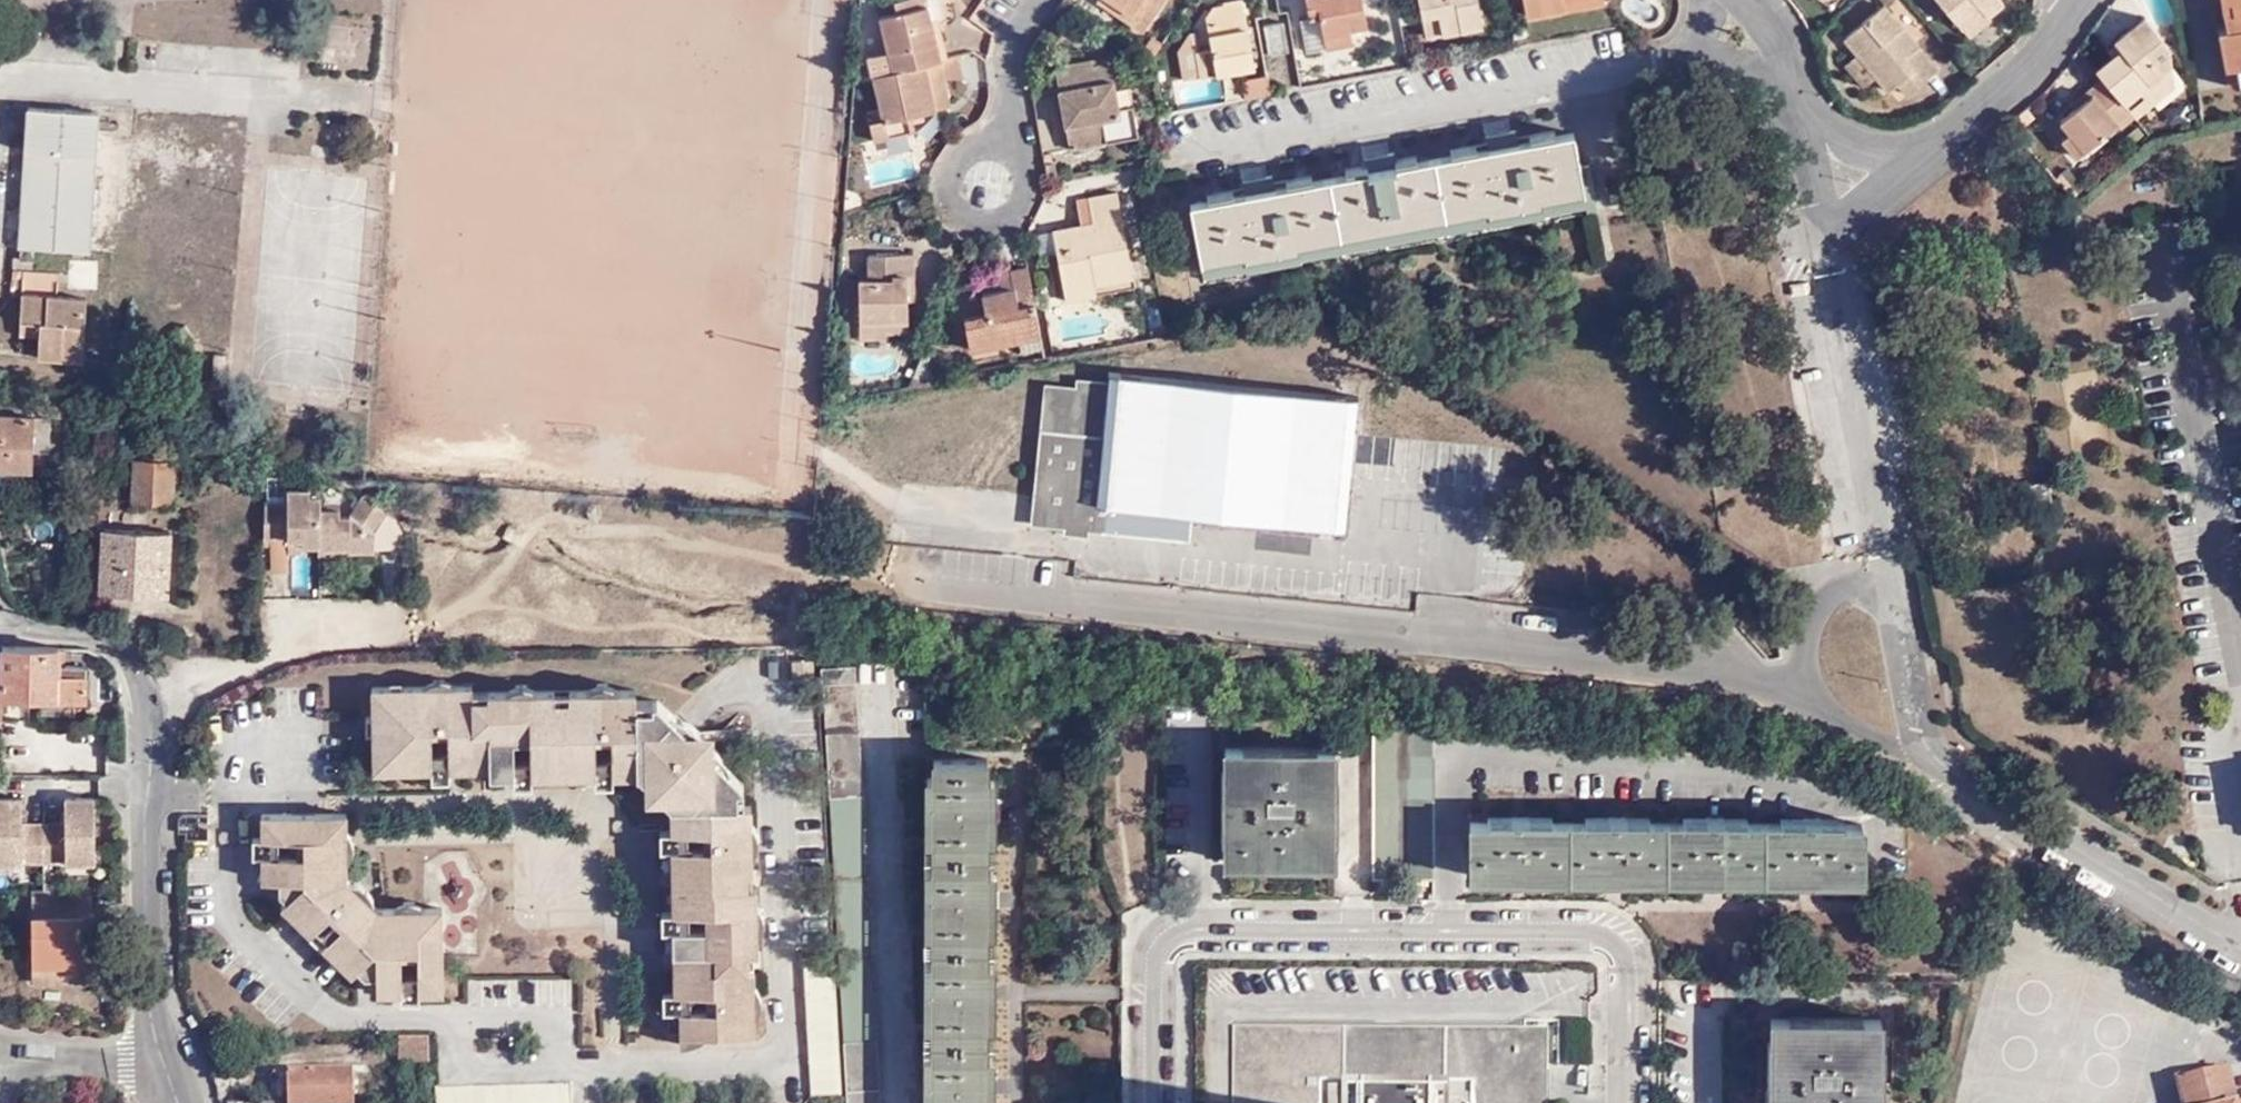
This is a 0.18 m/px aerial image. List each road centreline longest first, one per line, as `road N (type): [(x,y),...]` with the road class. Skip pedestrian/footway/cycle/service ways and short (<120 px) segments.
road 1 (residential): [(1613,1102),(1603,941),(1143,945),(1143,1102)]
road 2 (residential): [(8,625),(62,635),(140,676),(161,1047),(188,1102)]
road 3 (residential): [(2240,949),(1937,774)]
road 4 (residential): [(1890,574),(1823,251)]
road 5 (residential): [(1890,574),(1821,601),(1800,657),(1802,693),(1850,731),(1937,774)]
road 6 (residential): [(1928,148),(1979,116),(2083,0)]
road 7 (residential): [(1937,774),(1890,574)]
road 8 (residential): [(1045,0),(1010,51),(989,180)]
road 9 (residential): [(1810,96),(1823,251)]
road 10 (residential): [(1823,251),(1865,202),(1928,148)]
road 11 (residential): [(1810,96),(1890,154),(1928,148)]

